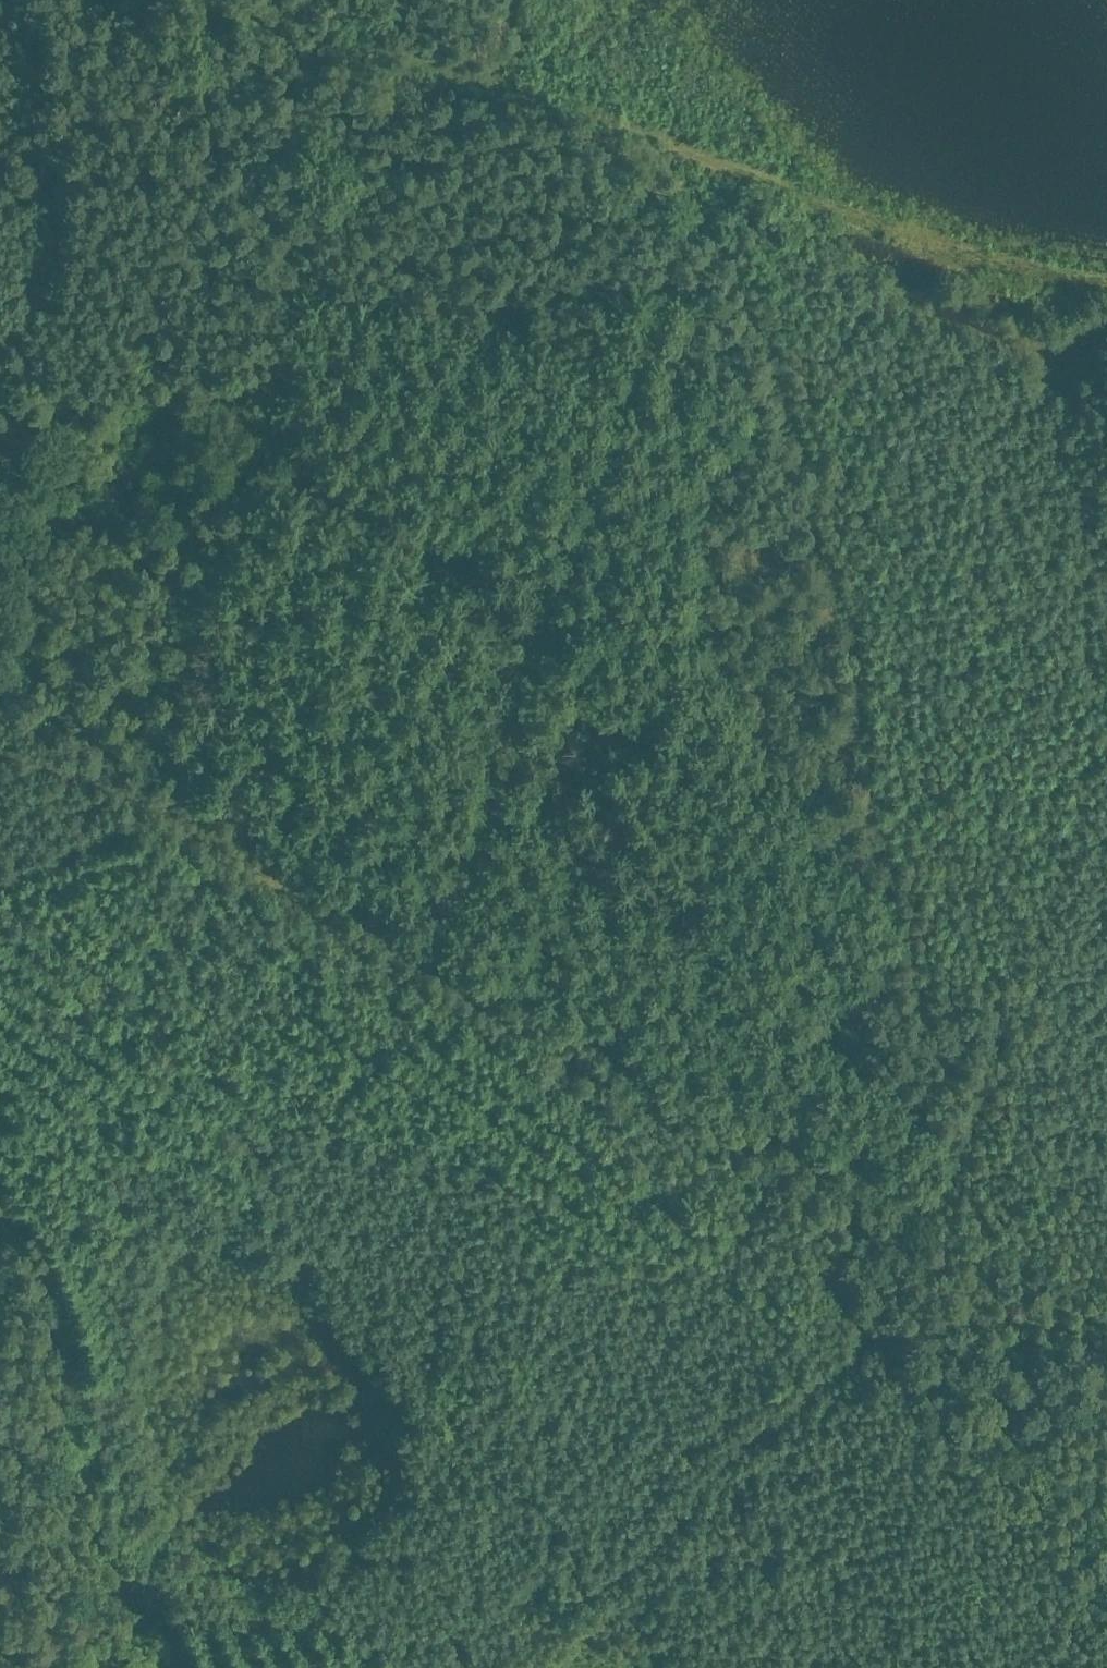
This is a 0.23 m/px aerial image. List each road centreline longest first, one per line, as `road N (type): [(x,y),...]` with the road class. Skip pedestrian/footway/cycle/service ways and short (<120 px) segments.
road 1 (track): [(254,0),(497,80)]

